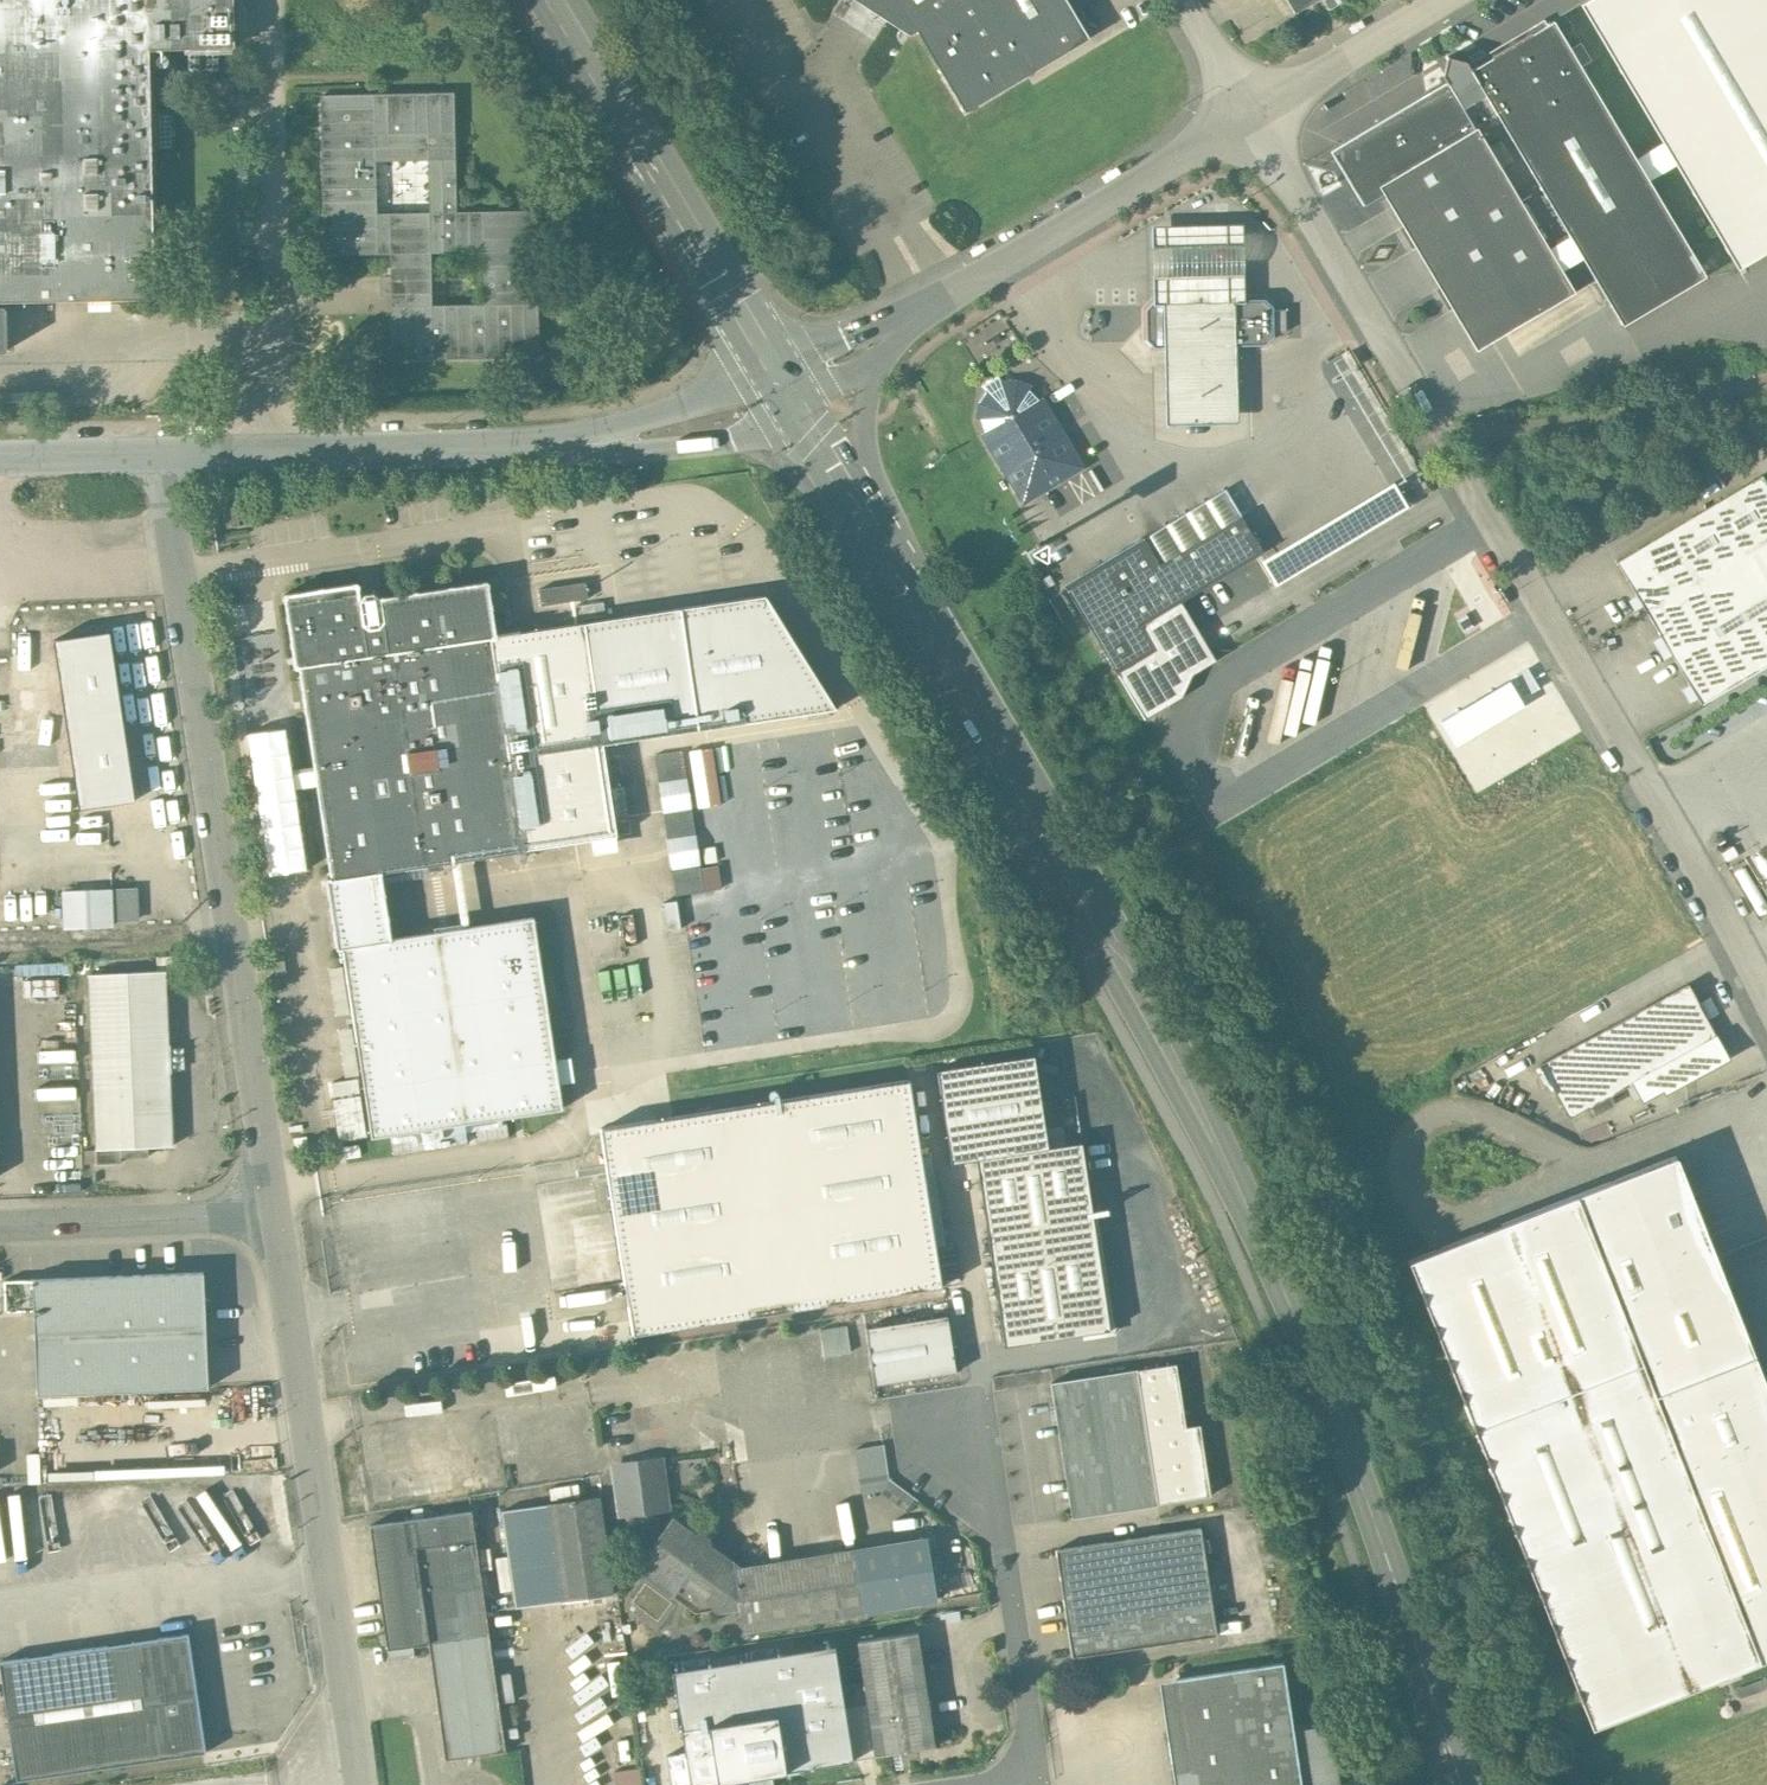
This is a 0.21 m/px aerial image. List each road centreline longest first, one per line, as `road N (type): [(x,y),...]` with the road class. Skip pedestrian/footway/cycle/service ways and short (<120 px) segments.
road 1 (secondary): [(855,494),(1185,1069),(1256,1213),(1366,1469),(1458,1784)]
road 2 (residential): [(1249,112),(1444,434),(1766,1015)]
road 3 (unclassified): [(276,1216),(169,451)]
road 4 (unclassified): [(169,451),(626,436),(755,408),(791,384)]
road 5 (unclassified): [(366,1784),(276,1216)]
road 6 (secondary): [(555,0),(791,384)]
road 7 (residential): [(1249,112),(877,333)]
road 8 (unclassified): [(1038,1775),(1004,1545),(960,1450)]
road 9 (unclassified): [(276,1216),(0,1228)]
road 10 (residential): [(1443,0),(1249,112)]
road 11 (unclassified): [(0,454),(169,451)]
road 12 (secondary): [(855,494),(877,333)]
road 13 (residential): [(1181,0),(1249,112)]
road 14 (secondary): [(791,384),(855,494)]

